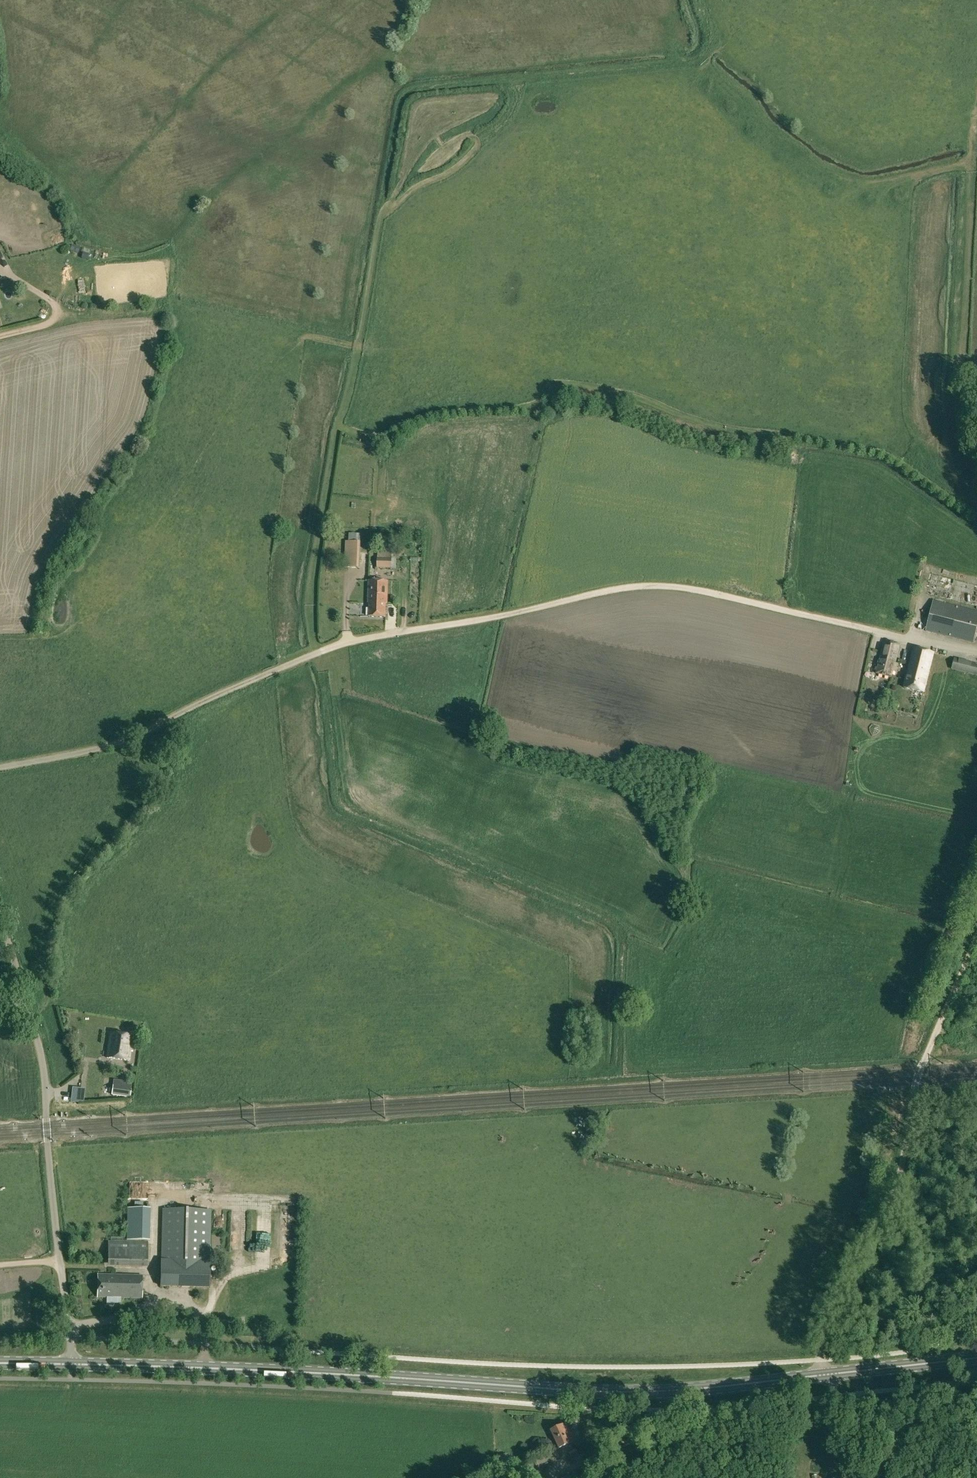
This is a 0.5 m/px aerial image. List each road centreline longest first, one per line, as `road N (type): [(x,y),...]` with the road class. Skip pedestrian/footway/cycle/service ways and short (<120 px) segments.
road 1 (primary): [(976,1358),(626,1392),(70,1365)]
road 2 (track): [(339,427),(312,604),(317,653),(363,638),(663,586),(976,654)]
road 3 (track): [(976,518),(878,452),(714,427),(579,384),(549,383),(534,404),(433,414),(380,436),(339,427)]
road 4 (track): [(878,1477),(826,1375),(822,1331),(832,1296),(892,1198),(918,1078),(976,936)]
road 5 (unclassified): [(70,1365),(30,1015)]
road 6 (unclassified): [(0,768),(100,749),(317,653)]
road 7 (track): [(976,463),(960,375),(976,133)]
road 8 (track): [(339,427),(385,214)]
road 9 (track): [(0,335),(56,315),(54,305),(10,275)]
road 10 (track): [(911,639),(929,568),(976,578)]

